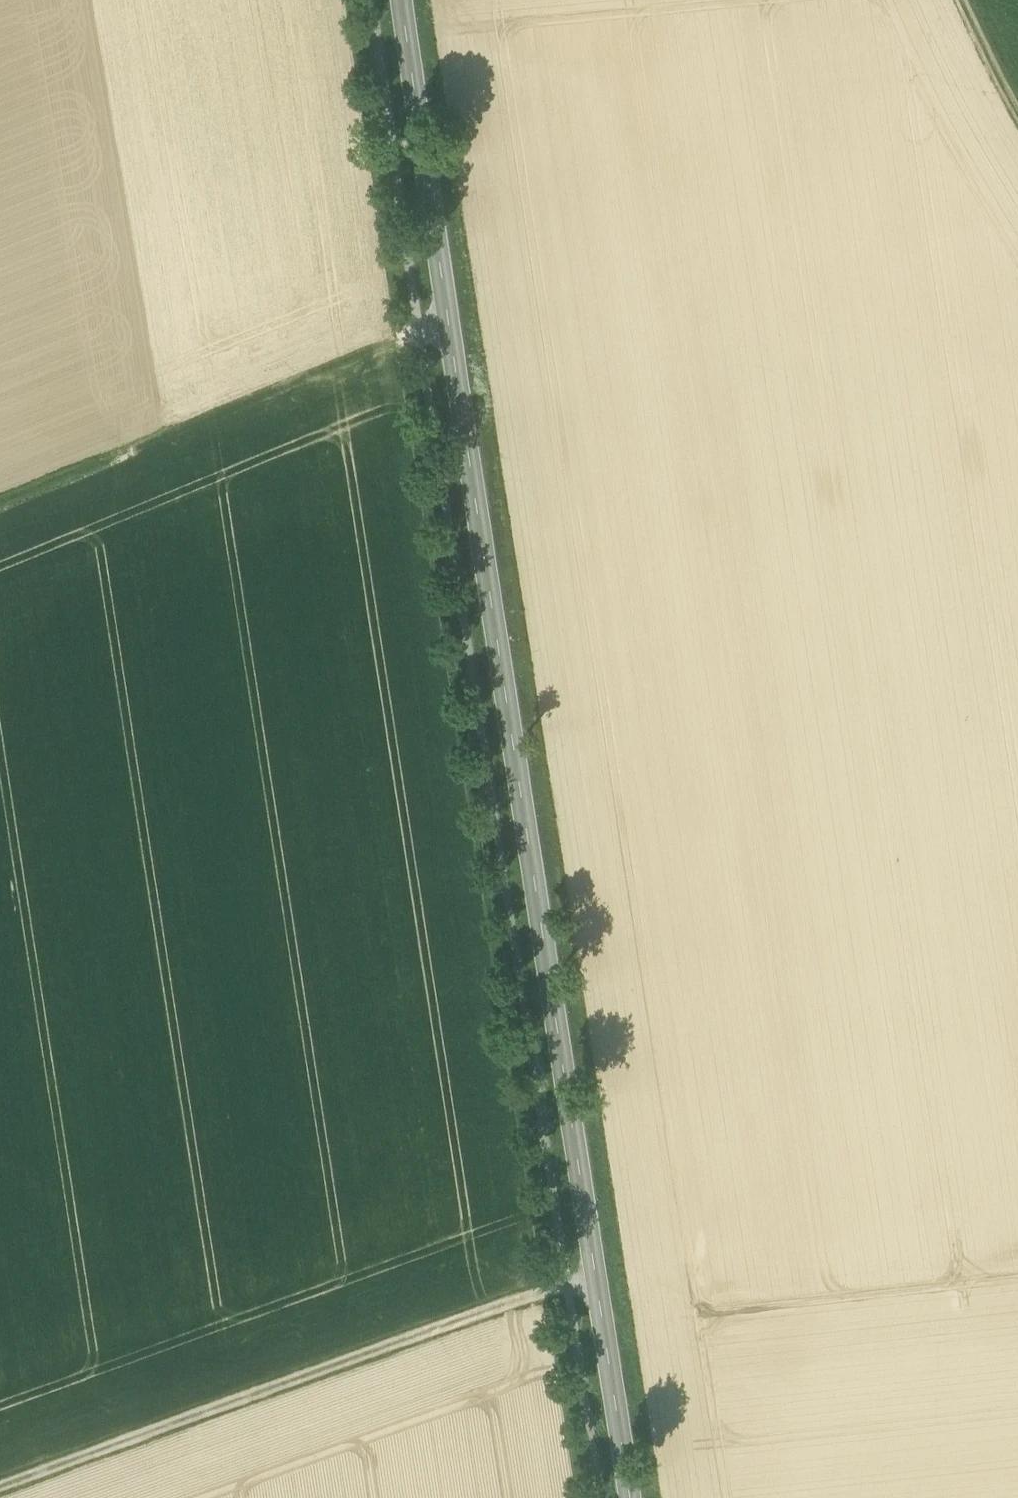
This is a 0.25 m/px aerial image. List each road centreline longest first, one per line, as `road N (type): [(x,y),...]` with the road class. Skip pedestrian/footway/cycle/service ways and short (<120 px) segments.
road 1 (secondary): [(630,1497),(402,0)]
road 2 (track): [(595,1274),(0,1488)]

